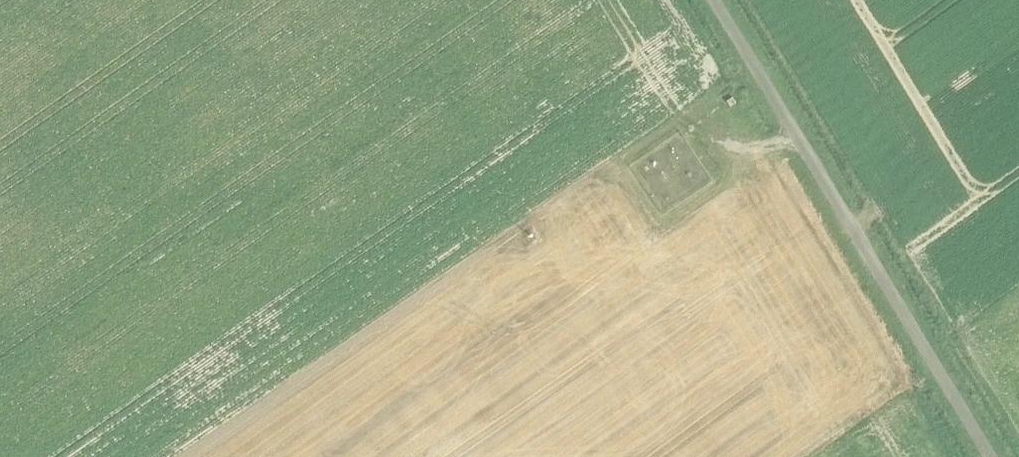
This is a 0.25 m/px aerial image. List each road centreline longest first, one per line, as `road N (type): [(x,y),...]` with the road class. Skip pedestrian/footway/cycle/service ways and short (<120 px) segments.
road 1 (track): [(990,456),(712,0)]

